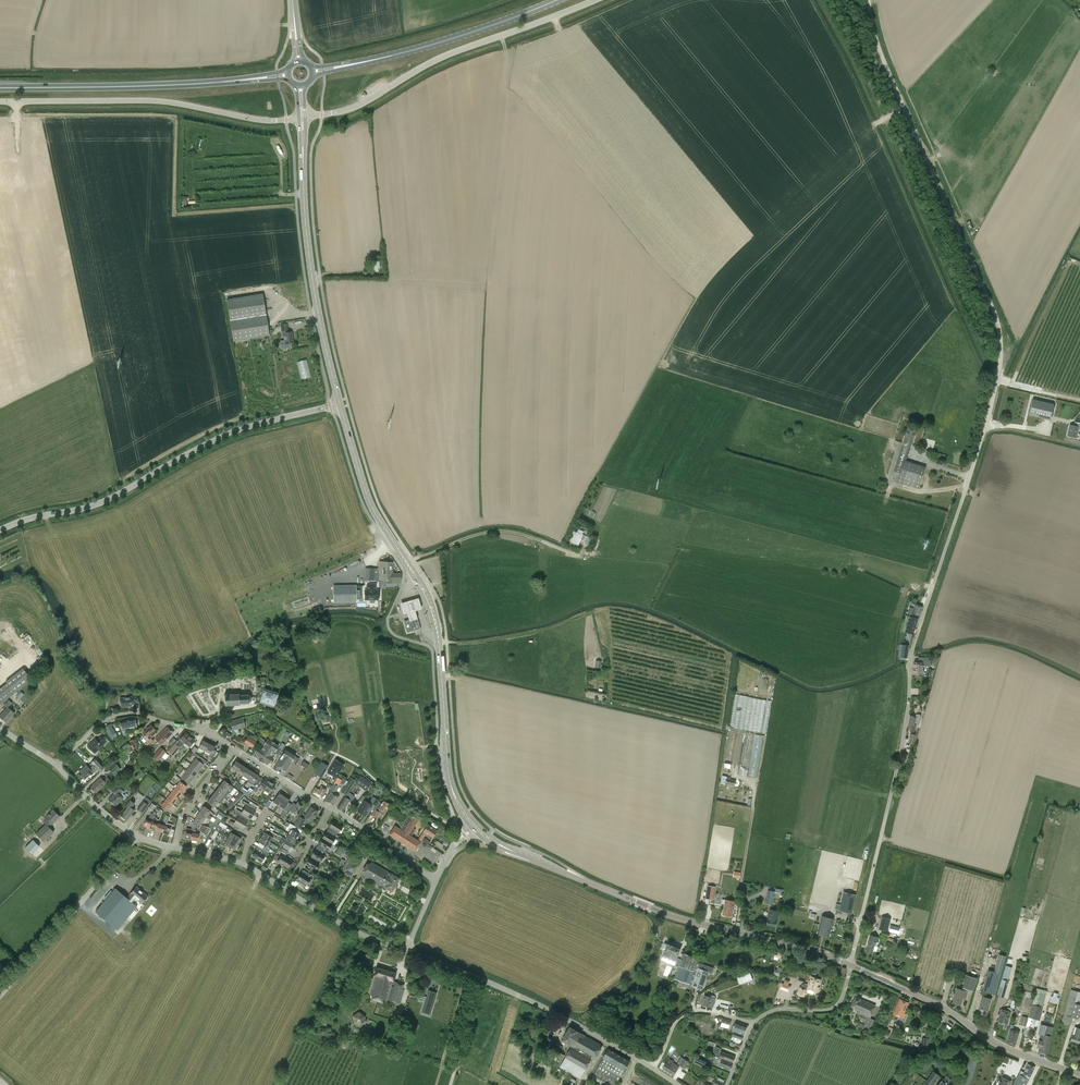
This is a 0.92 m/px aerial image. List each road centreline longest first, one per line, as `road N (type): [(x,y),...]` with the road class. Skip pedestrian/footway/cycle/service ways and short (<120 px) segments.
road 1 (unclassified): [(851,965),(899,759),(912,645),(999,366),(995,308),(896,84),(870,0)]
road 2 (secondary): [(474,827),(446,772),(435,615),(367,496),(340,404)]
road 3 (unclassified): [(0,530),(105,501),(249,425),(330,407)]
road 4 (unclassified): [(305,117),(350,109),(425,65),(597,0)]
road 5 (secondary): [(851,965),(685,920),(581,879)]
road 6 (unclassified): [(277,120),(153,100),(0,102)]
road 7 (secondary): [(1079,1075),(994,1042),(928,999),(851,965)]
road 8 (secondary): [(340,404),(310,269),(302,156)]
road 9 (trunk): [(234,81),(0,88)]
road 10 (primary): [(559,0),(353,63)]
road 11 (unclassified): [(0,996),(137,836)]
road 12 (unclassified): [(652,1068),(479,978)]
road 13 (unclassified): [(407,950),(359,932),(241,863)]
road 14 (unclassified): [(56,765),(114,715),(199,728)]
road 15 (unclassified): [(753,1023),(773,1010),(837,1006),(851,965)]
road 16 (unclassified): [(652,1068),(688,1014),(753,1023)]
road 17 (residential): [(329,807),(436,881)]

